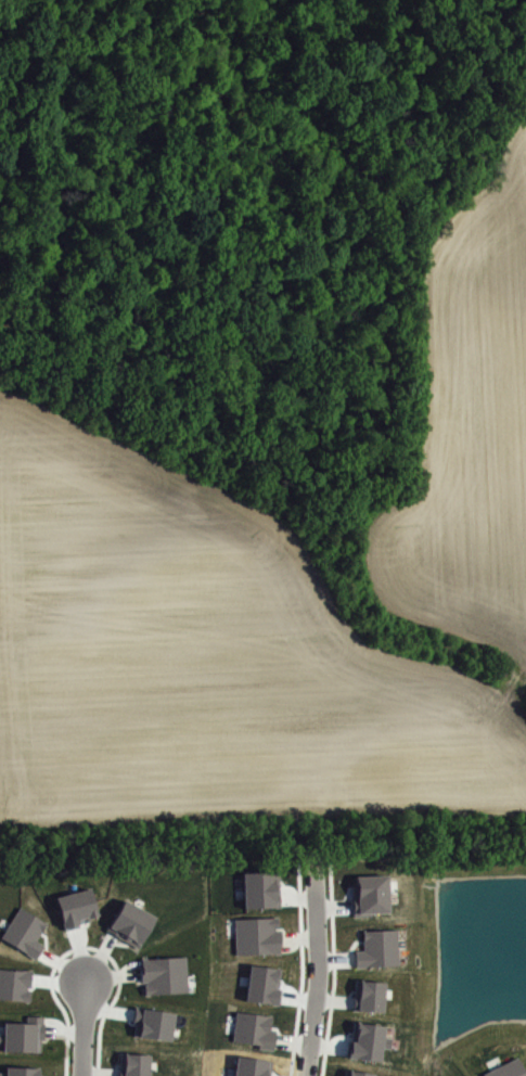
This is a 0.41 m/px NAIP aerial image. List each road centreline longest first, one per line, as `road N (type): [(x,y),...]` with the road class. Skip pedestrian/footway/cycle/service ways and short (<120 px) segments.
road 1 (residential): [(308,1075),(320,931)]

